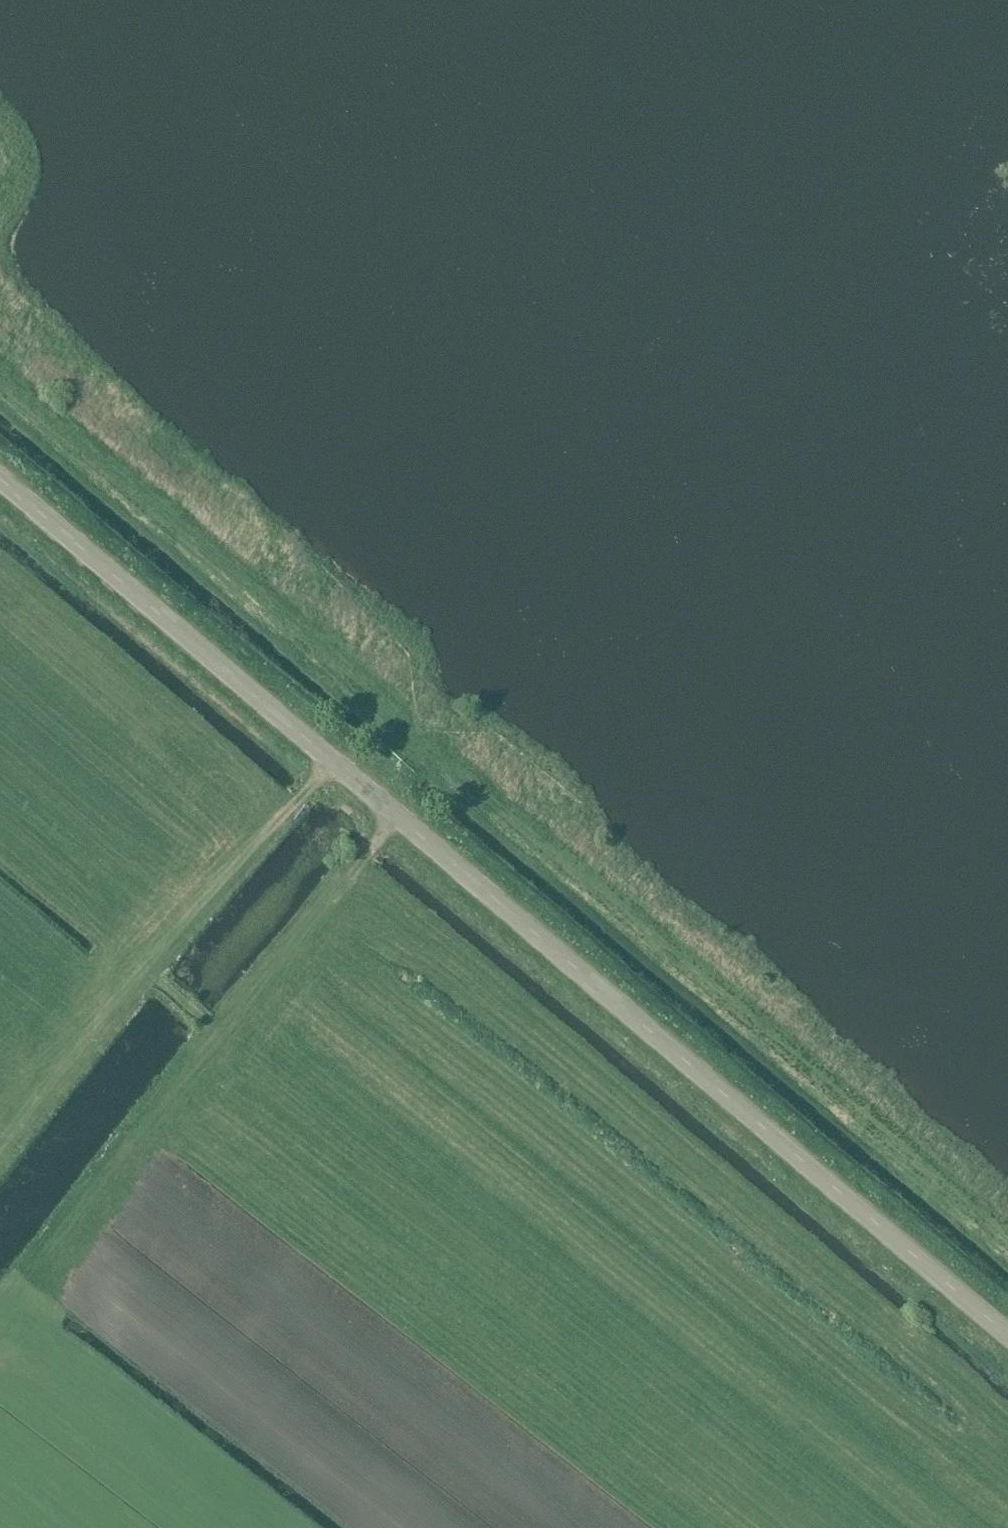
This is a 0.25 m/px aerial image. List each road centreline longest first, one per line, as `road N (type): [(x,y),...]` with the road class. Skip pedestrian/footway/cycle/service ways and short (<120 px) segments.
road 1 (tertiary): [(1007,1338),(0,480)]

